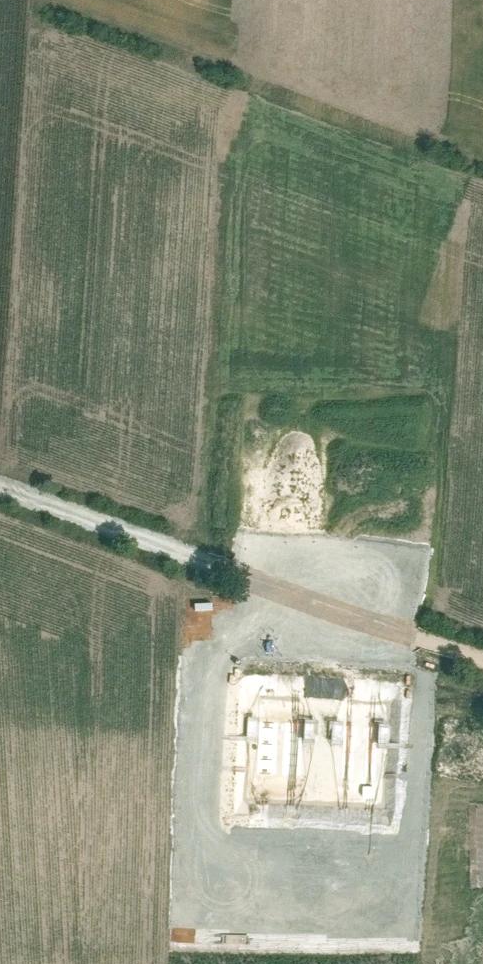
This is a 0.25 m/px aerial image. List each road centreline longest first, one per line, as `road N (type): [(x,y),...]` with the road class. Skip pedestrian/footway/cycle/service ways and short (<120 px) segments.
road 1 (track): [(482,664),(0,489)]

